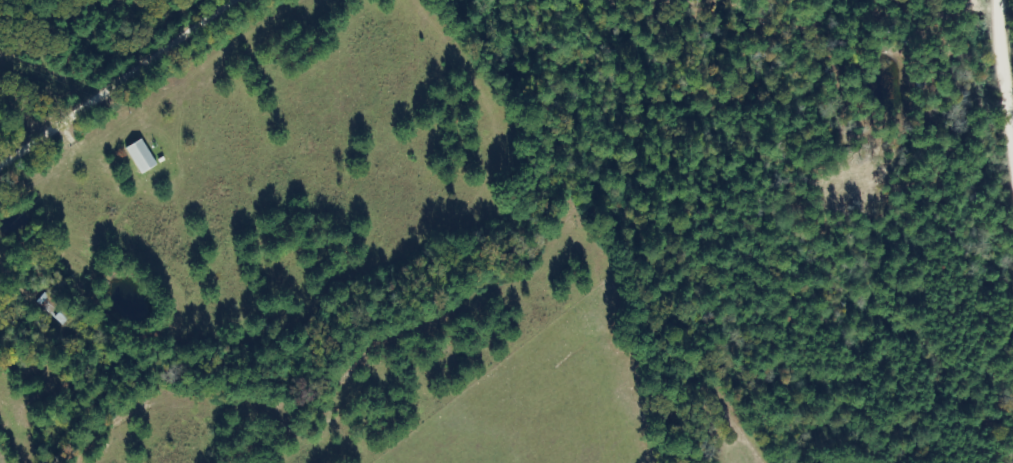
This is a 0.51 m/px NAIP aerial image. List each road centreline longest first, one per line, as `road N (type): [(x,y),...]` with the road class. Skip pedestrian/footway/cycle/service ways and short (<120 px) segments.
road 1 (residential): [(985,462),(1012,217)]
road 2 (residential): [(0,138),(197,0)]

